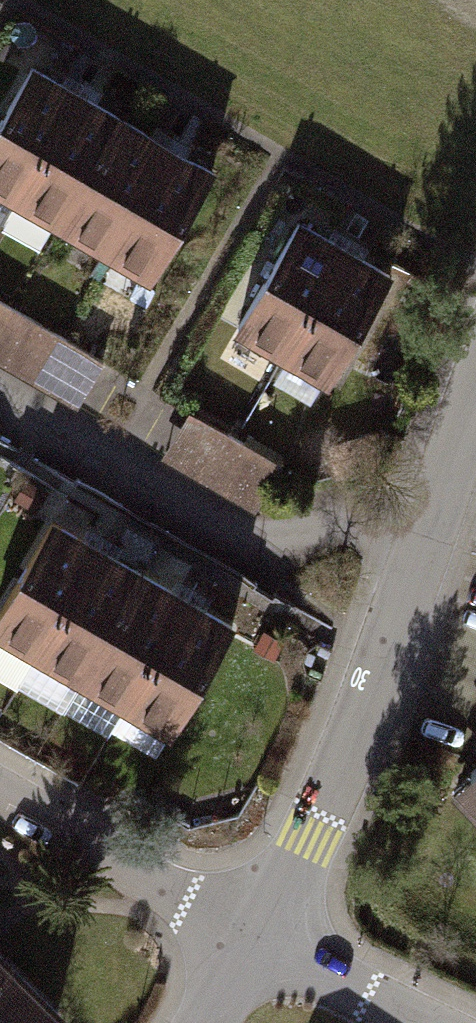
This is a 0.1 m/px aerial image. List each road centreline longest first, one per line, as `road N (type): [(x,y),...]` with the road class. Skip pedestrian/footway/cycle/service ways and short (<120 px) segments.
road 1 (residential): [(475,399),(358,722),(257,944)]
road 2 (residential): [(257,944),(0,789)]
road 3 (residential): [(426,1022),(257,944)]

